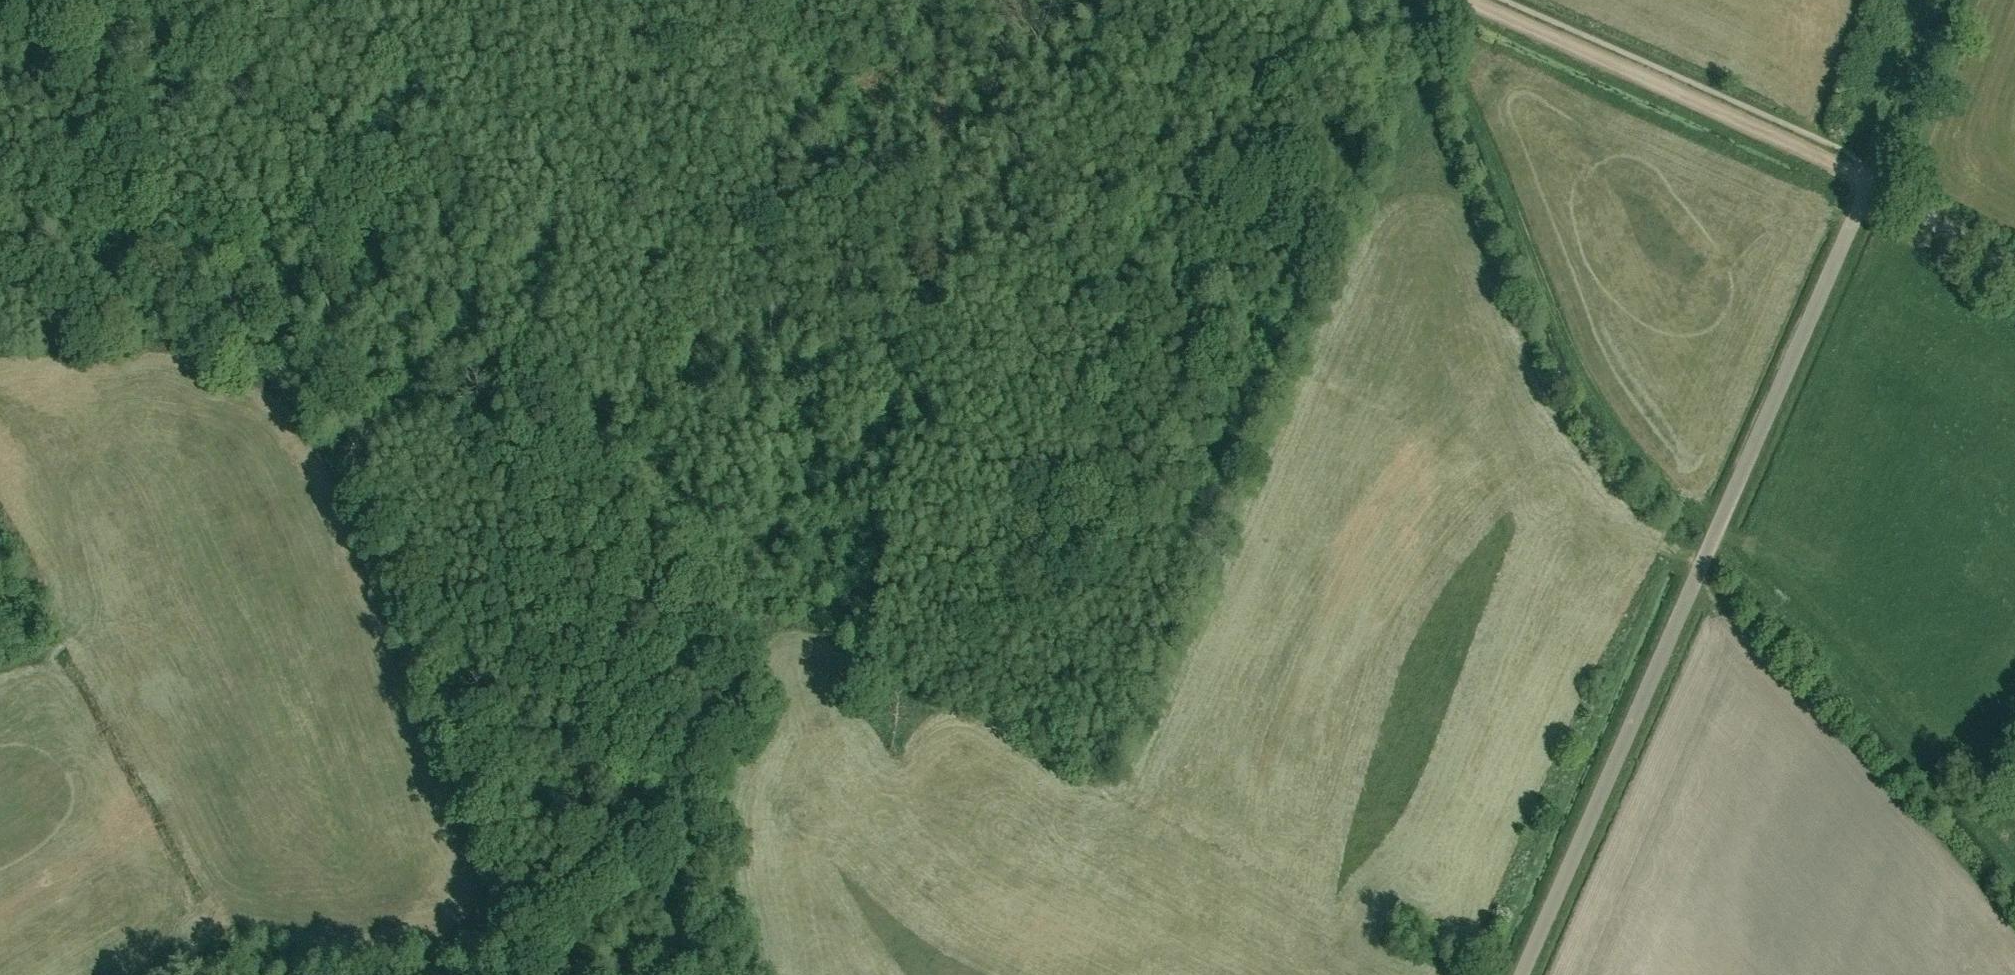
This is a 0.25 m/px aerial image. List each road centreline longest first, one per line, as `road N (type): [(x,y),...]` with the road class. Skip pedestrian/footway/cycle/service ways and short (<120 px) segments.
road 1 (unclassified): [(1520,974),(1868,180)]
road 2 (track): [(1868,180),(1460,0)]
road 3 (unclassified): [(2014,274),(1868,180)]

